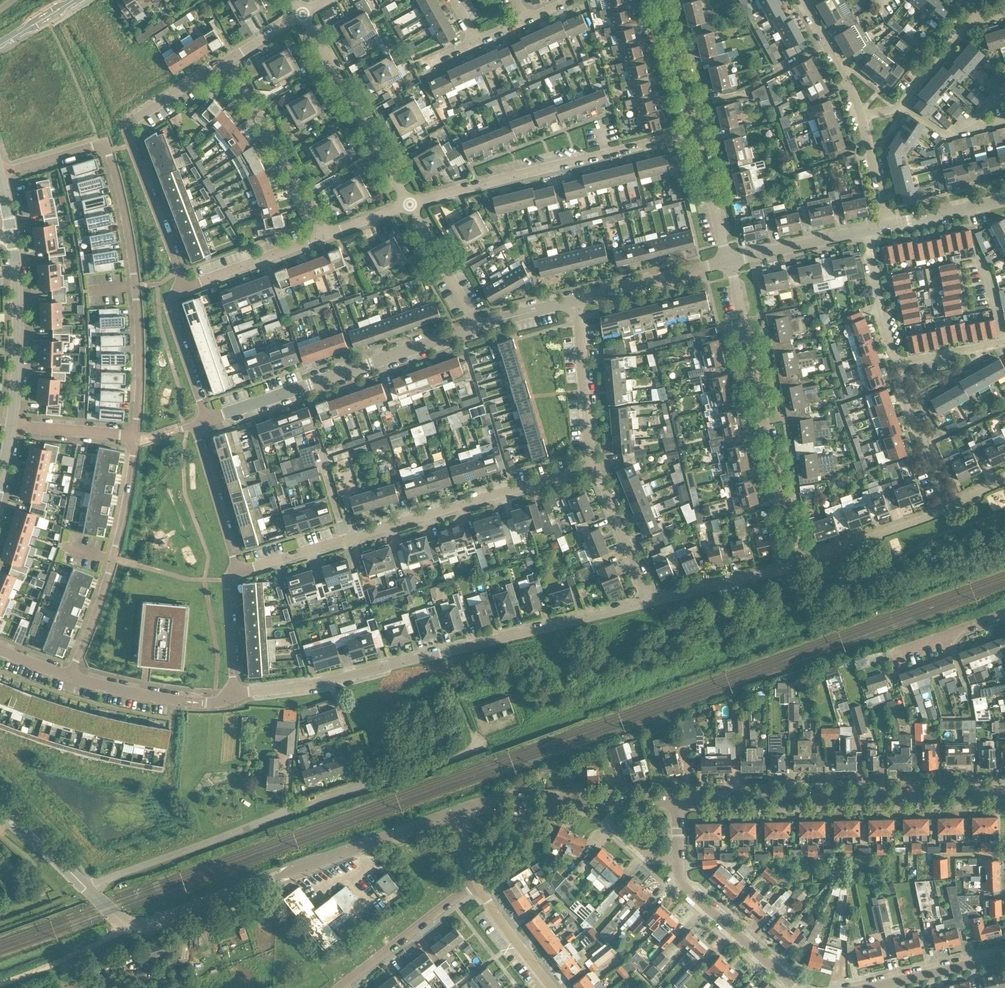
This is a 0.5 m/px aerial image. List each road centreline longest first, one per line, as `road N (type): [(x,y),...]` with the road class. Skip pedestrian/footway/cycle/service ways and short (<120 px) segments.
road 1 (residential): [(235,697),(648,599)]
road 2 (residential): [(87,887),(478,746)]
road 3 (residential): [(135,438),(135,286),(108,151),(98,145),(0,173)]
road 4 (residential): [(231,575),(592,465)]
road 5 (tertiary): [(108,909),(138,925),(152,923),(454,815)]
road 6 (tertiary): [(676,799),(1004,791)]
road 7 (residential): [(802,563),(729,259)]
road 8 (residential): [(411,204),(697,132)]
road 9 (residential): [(207,419),(478,326)]
road 10 (residential): [(181,282),(126,129),(228,59)]
road 11 (residential): [(70,676),(113,557),(135,438)]
road 12 (tertiary): [(454,815),(489,804),(676,799)]
road 13 (residential): [(411,204),(302,13)]
road 14 (residential): [(324,236),(228,59)]
road 15 (residential): [(11,234),(18,326),(12,424)]
road 16 (residential): [(797,987),(679,882),(678,859)]
road 17 (residential): [(338,987),(477,883)]
road 18 (residential): [(592,465),(576,300)]
road 19 (residential): [(863,116),(900,108),(982,18)]
road 20 (residential): [(576,300),(729,259)]
road 21 (residential): [(648,599),(802,563)]
road 22 (residential): [(231,575),(235,561),(196,425)]
road 23 (residential): [(802,563),(946,507)]
road 24 (residential): [(946,507),(900,386),(903,364)]
road 25 (residential): [(181,282),(324,236)]
road 26 (residential): [(207,419),(168,306),(181,282)]
road 27 (residential): [(648,599),(592,465)]
road 28 (track): [(128,922),(109,940),(0,985)]
road 29 (residential): [(729,259),(868,230)]
road 30 (residential): [(1004,955),(867,987)]
road 31 (residential): [(903,364),(877,311),(868,230)]
road 32 (residential): [(478,326),(411,204)]
road 33 (residential): [(697,132),(660,0)]
road 34 (residential): [(863,116),(801,0)]
road 35 (residential): [(729,259),(697,132)]
road 36 (unclassified): [(553,987),(477,883)]
road 37 (tertiary): [(87,887),(0,798)]
road 38 (residential): [(135,438),(12,424)]
road 39 (residential): [(235,697),(231,575)]
road 40 (residential): [(887,225),(1004,201)]

